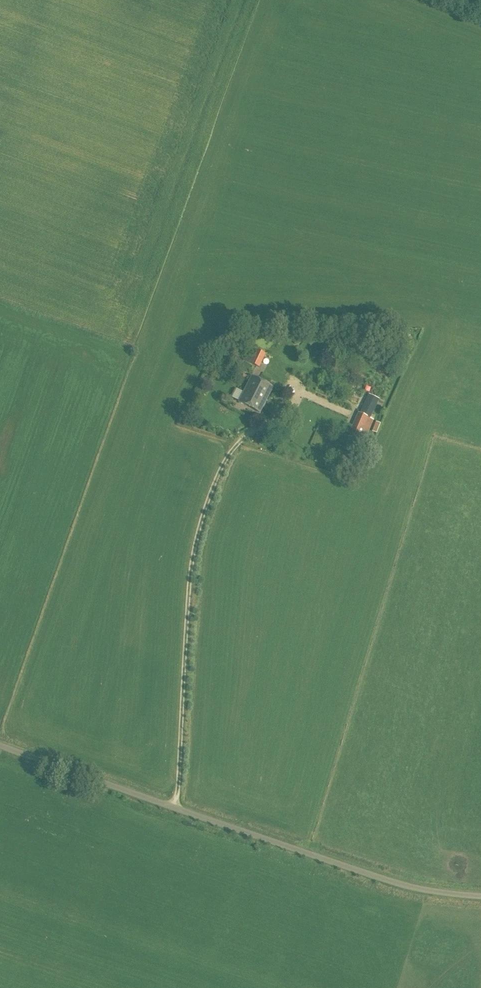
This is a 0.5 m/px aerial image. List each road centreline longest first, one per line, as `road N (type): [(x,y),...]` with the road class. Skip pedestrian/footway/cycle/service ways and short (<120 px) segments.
road 1 (unclassified): [(480,897),(353,869),(0,745)]

